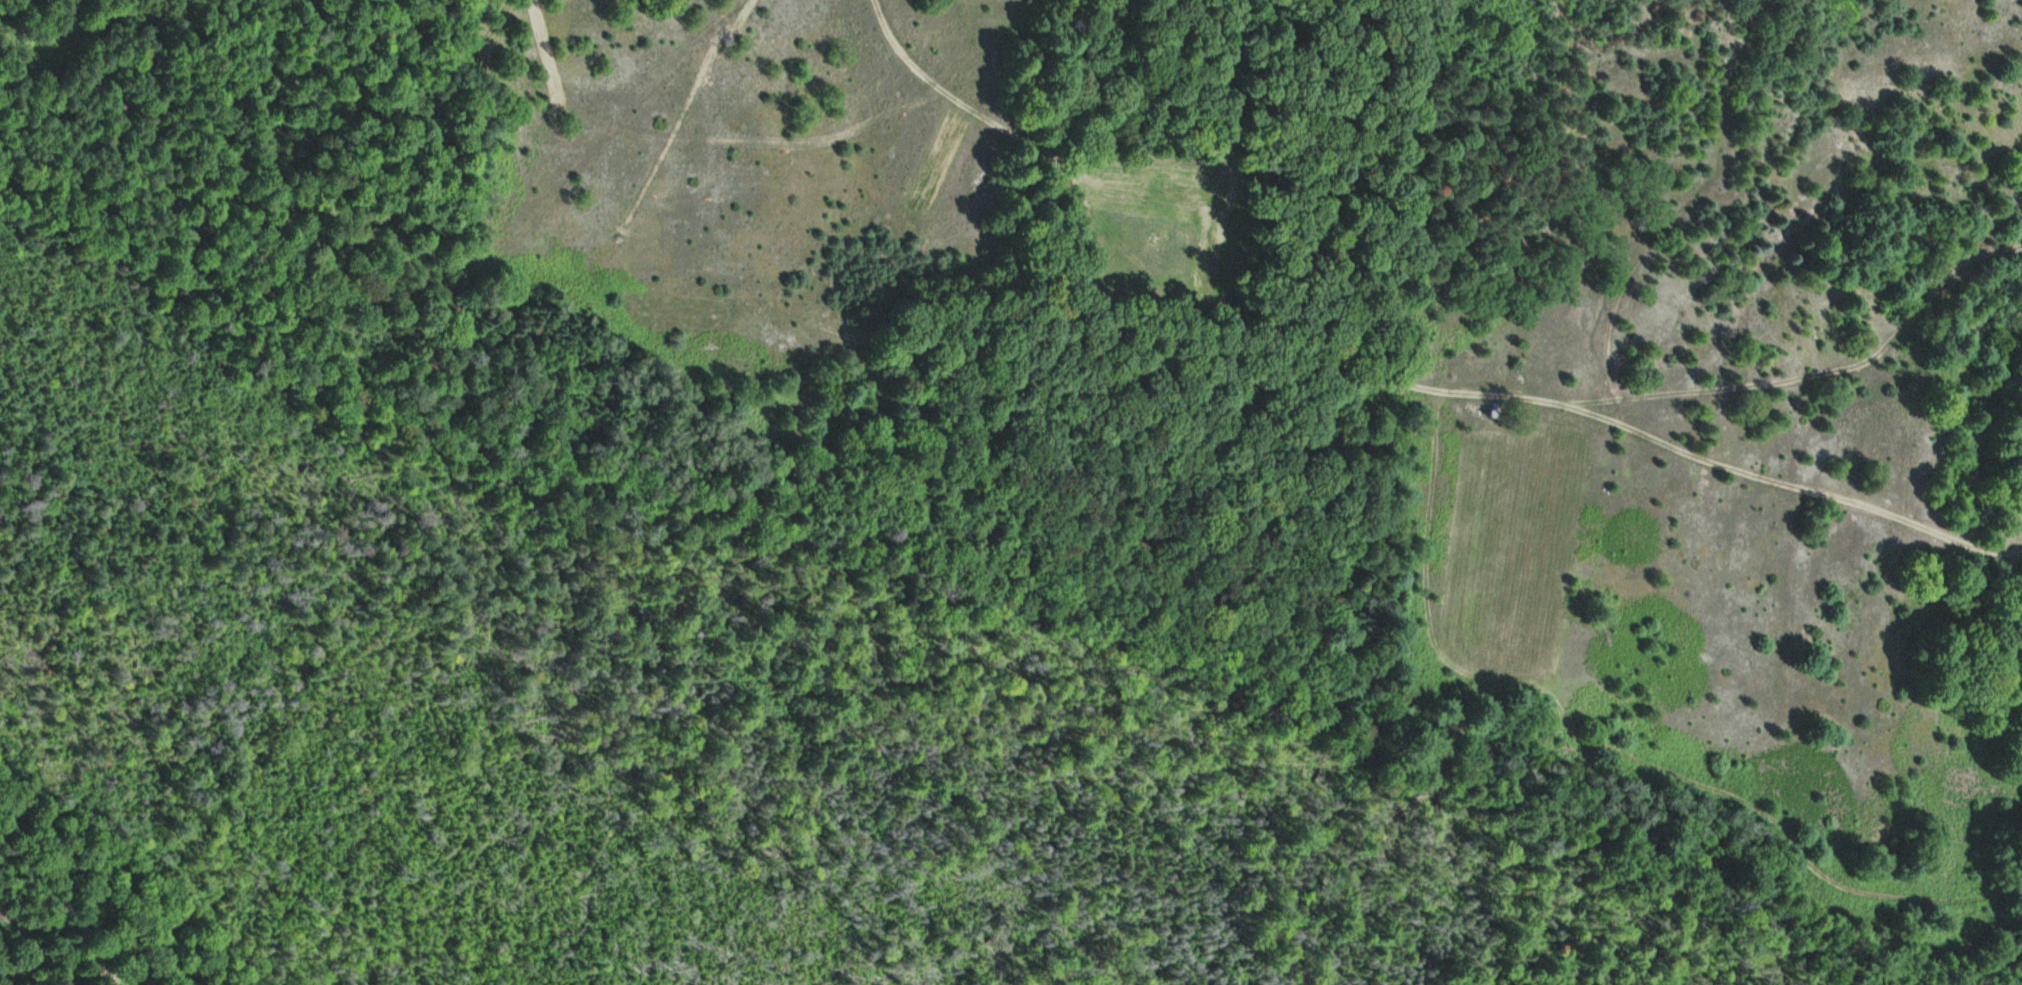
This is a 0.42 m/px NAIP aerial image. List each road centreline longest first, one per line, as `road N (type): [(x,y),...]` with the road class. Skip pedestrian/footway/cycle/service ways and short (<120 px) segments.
road 1 (track): [(0,914),(65,944),(122,984)]

